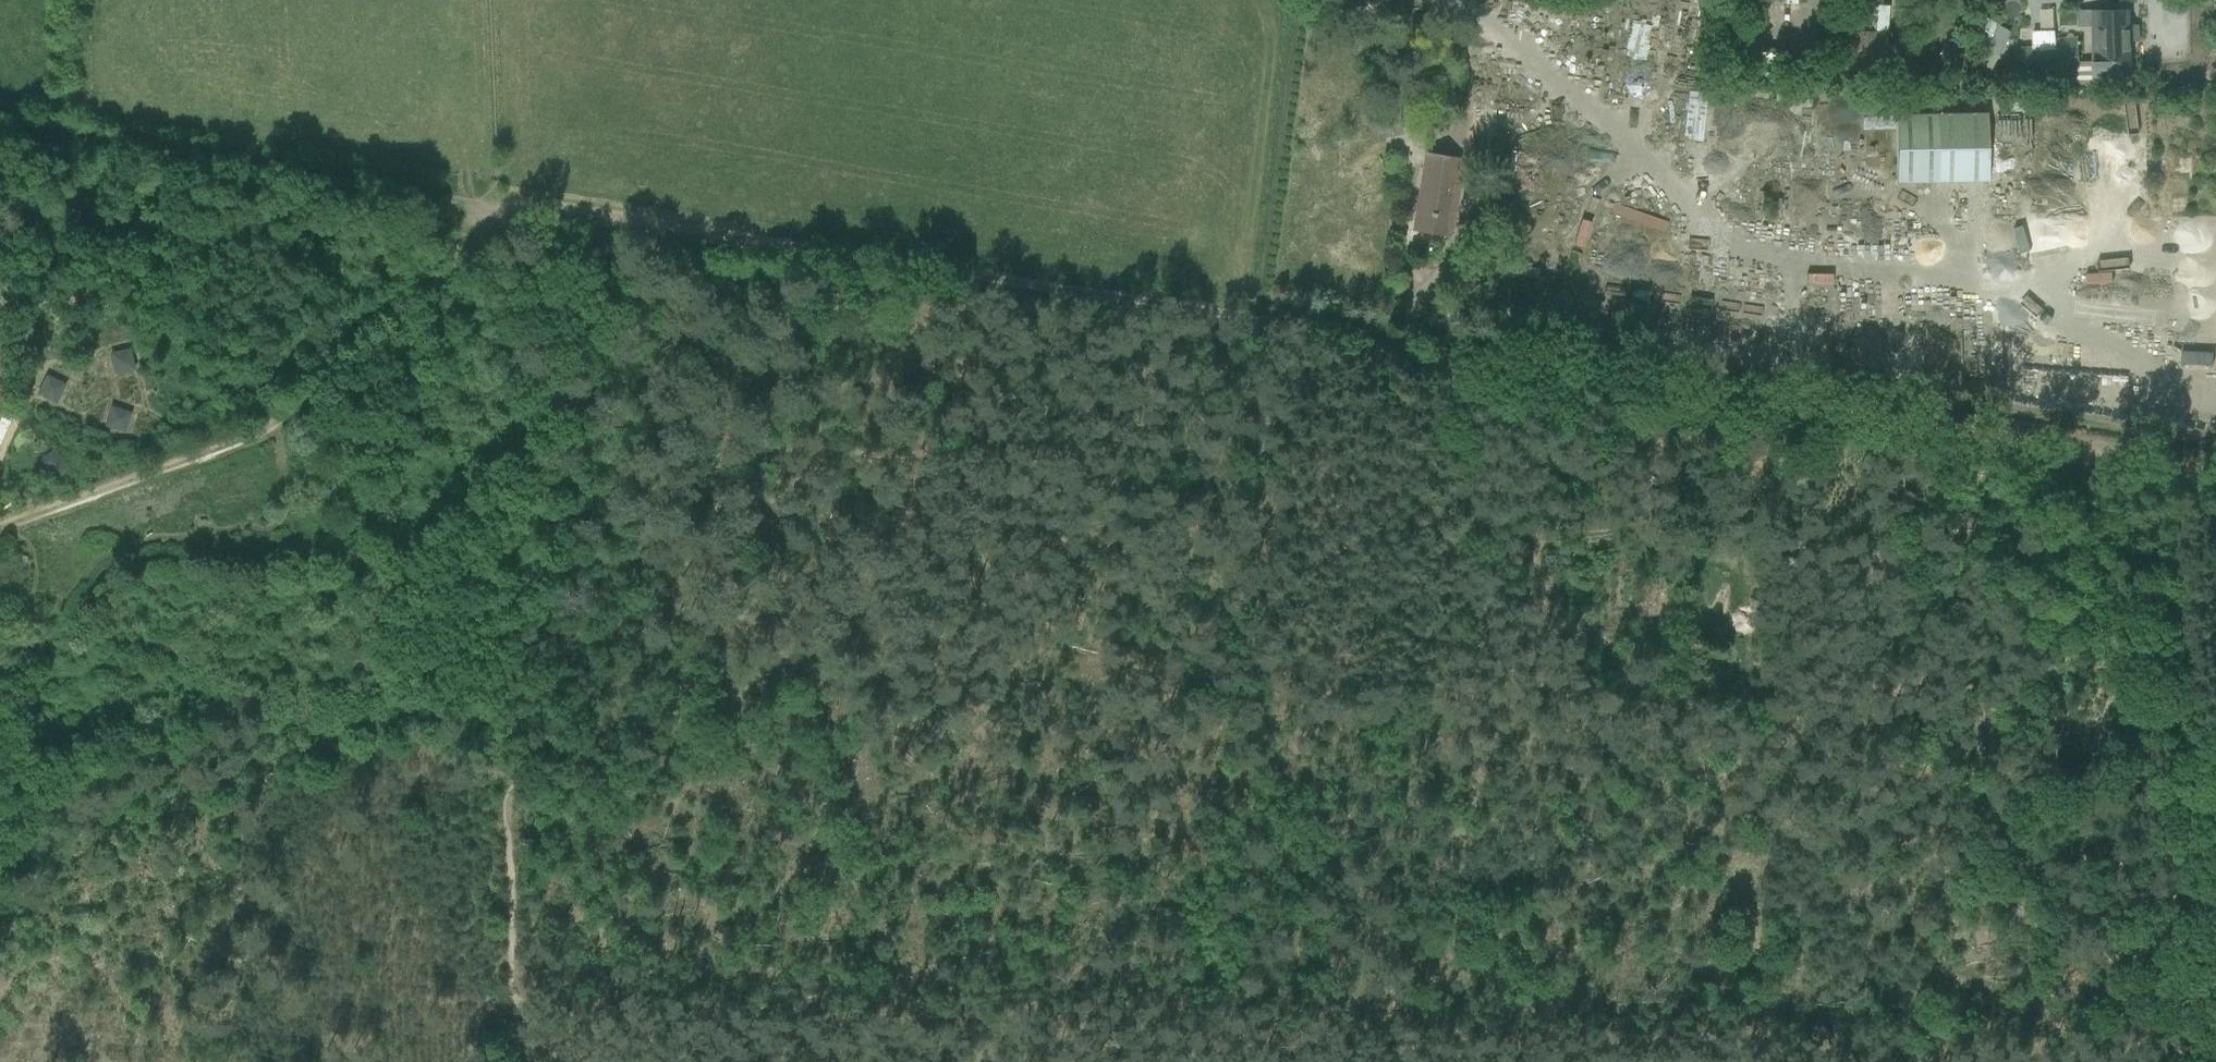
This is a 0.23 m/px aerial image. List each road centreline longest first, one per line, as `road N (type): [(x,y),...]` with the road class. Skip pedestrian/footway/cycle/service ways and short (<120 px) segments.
road 1 (track): [(500,210),(1814,426),(2215,510)]
road 2 (track): [(0,525),(273,426),(417,302),(500,210)]
road 3 (track): [(0,128),(500,210)]

